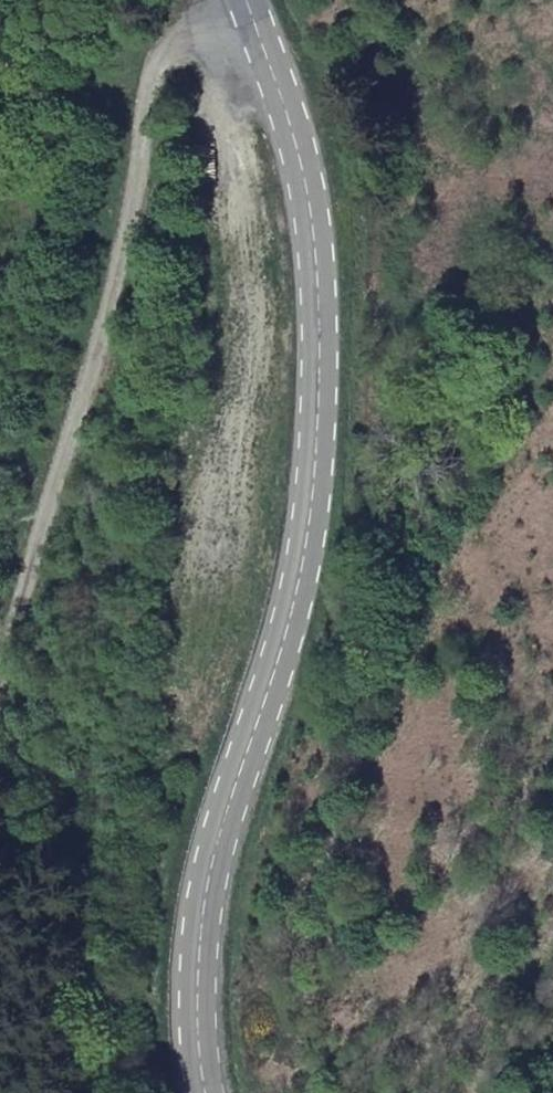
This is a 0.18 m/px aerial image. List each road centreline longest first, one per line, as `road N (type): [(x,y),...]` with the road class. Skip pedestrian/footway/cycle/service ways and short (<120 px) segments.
road 1 (primary): [(247,0),(308,188),(317,270),(314,474),(308,547),(286,637),(219,834),(207,897),(198,968),(206,1092)]
road 2 (track): [(0,695),(11,677),(100,299),(197,26),(256,24)]

